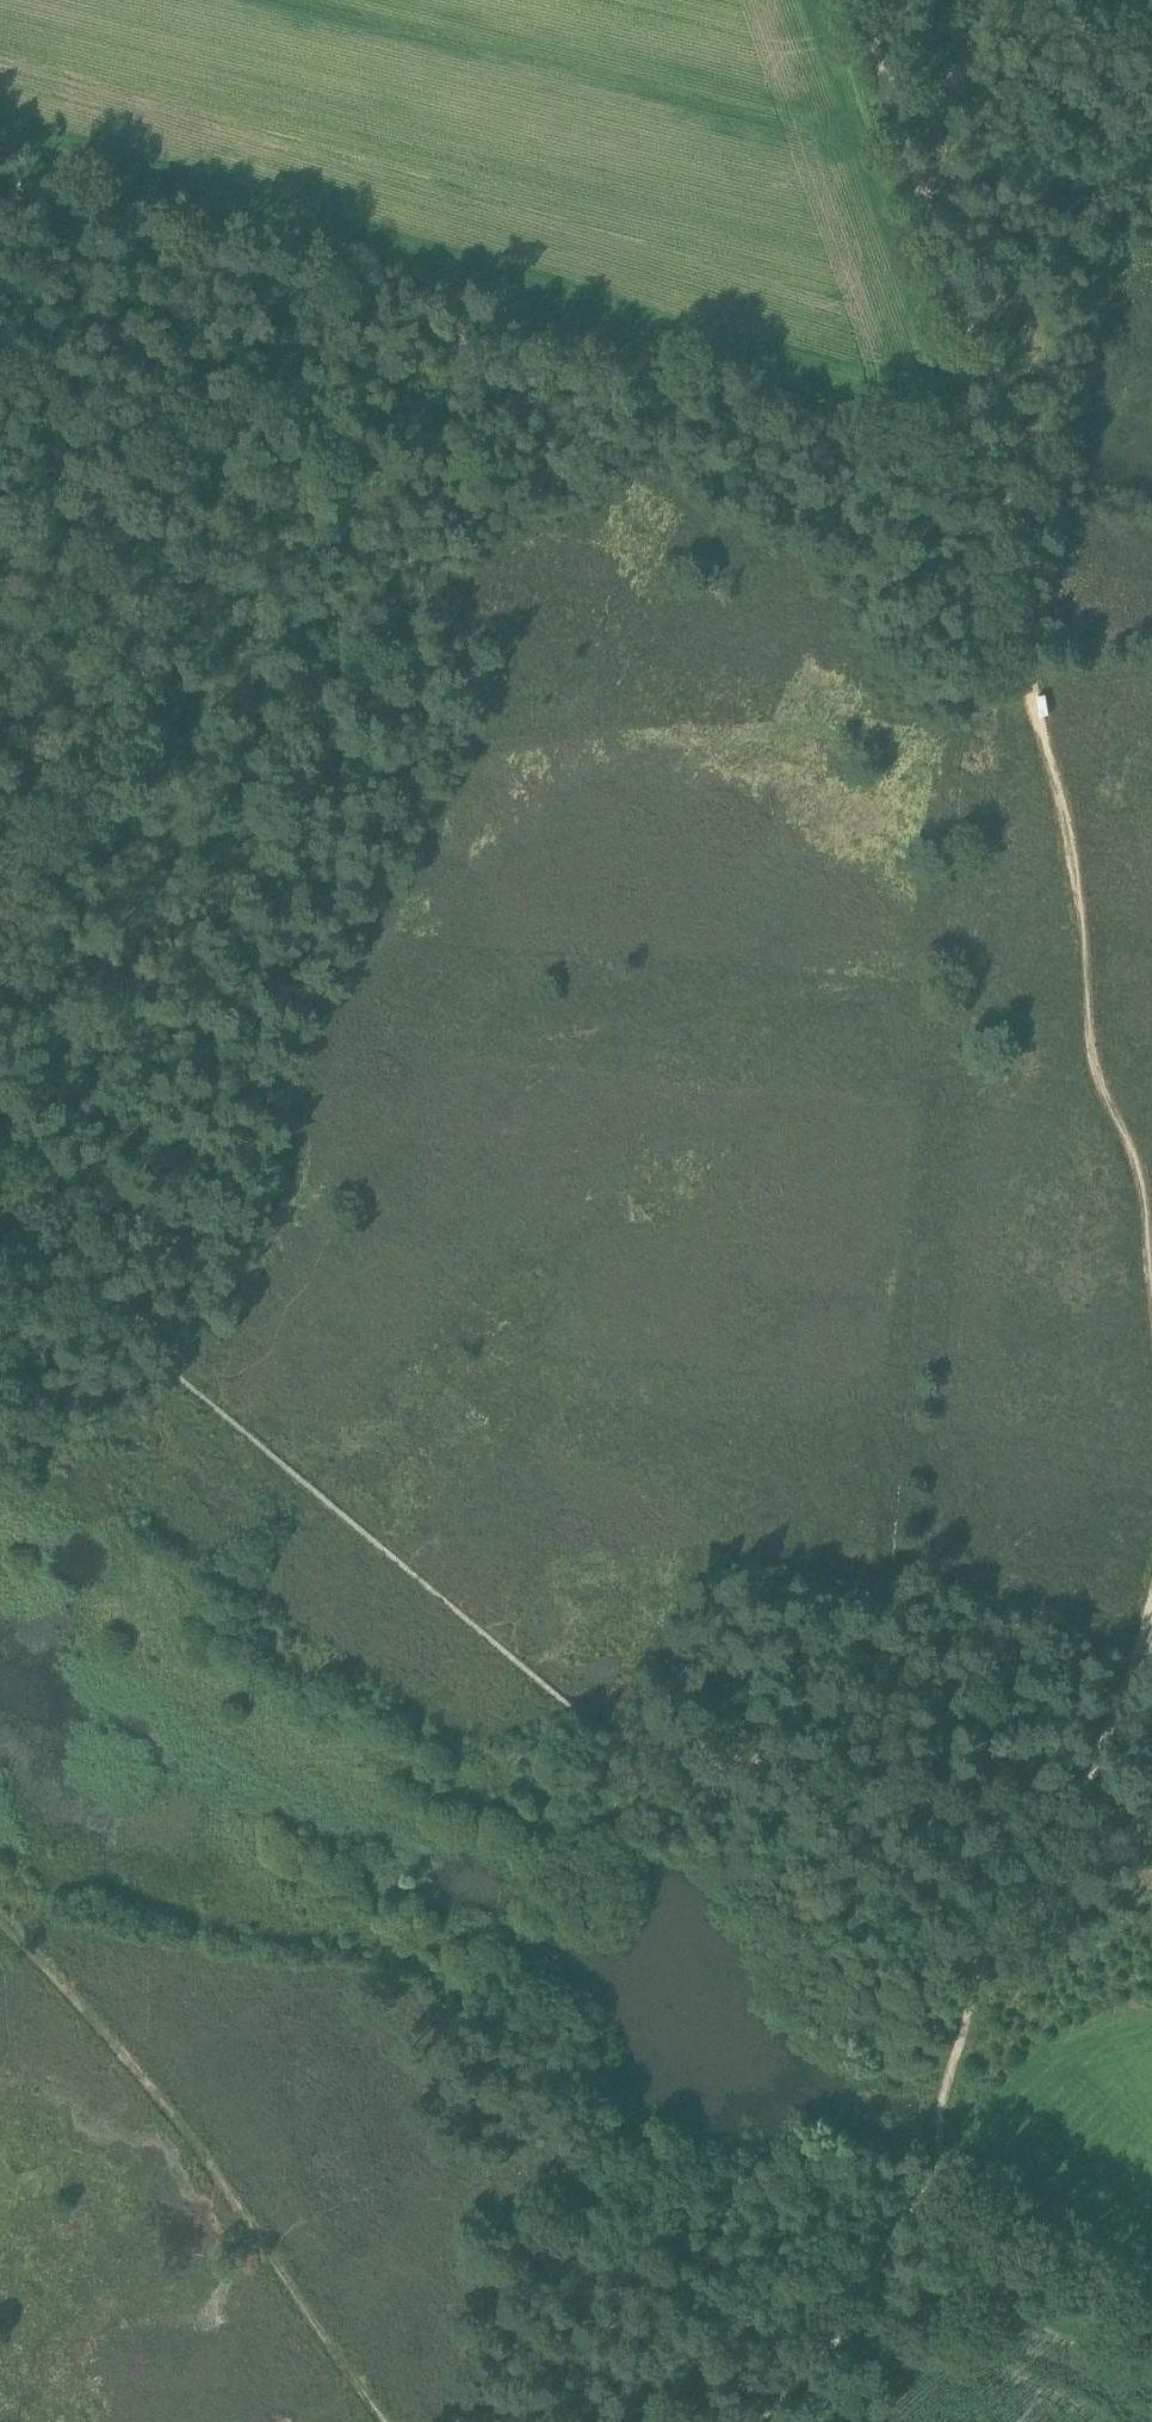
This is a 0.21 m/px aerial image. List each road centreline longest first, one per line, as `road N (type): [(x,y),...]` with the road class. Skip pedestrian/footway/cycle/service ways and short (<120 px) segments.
road 1 (track): [(1151,1262),(1149,1187),(1097,1074),(1077,891),(1008,569),(1007,461),(848,0)]
road 2 (track): [(750,2421),(941,2212),(1008,1934)]
road 3 (track): [(1008,1934),(1070,1827),(1151,1572)]

